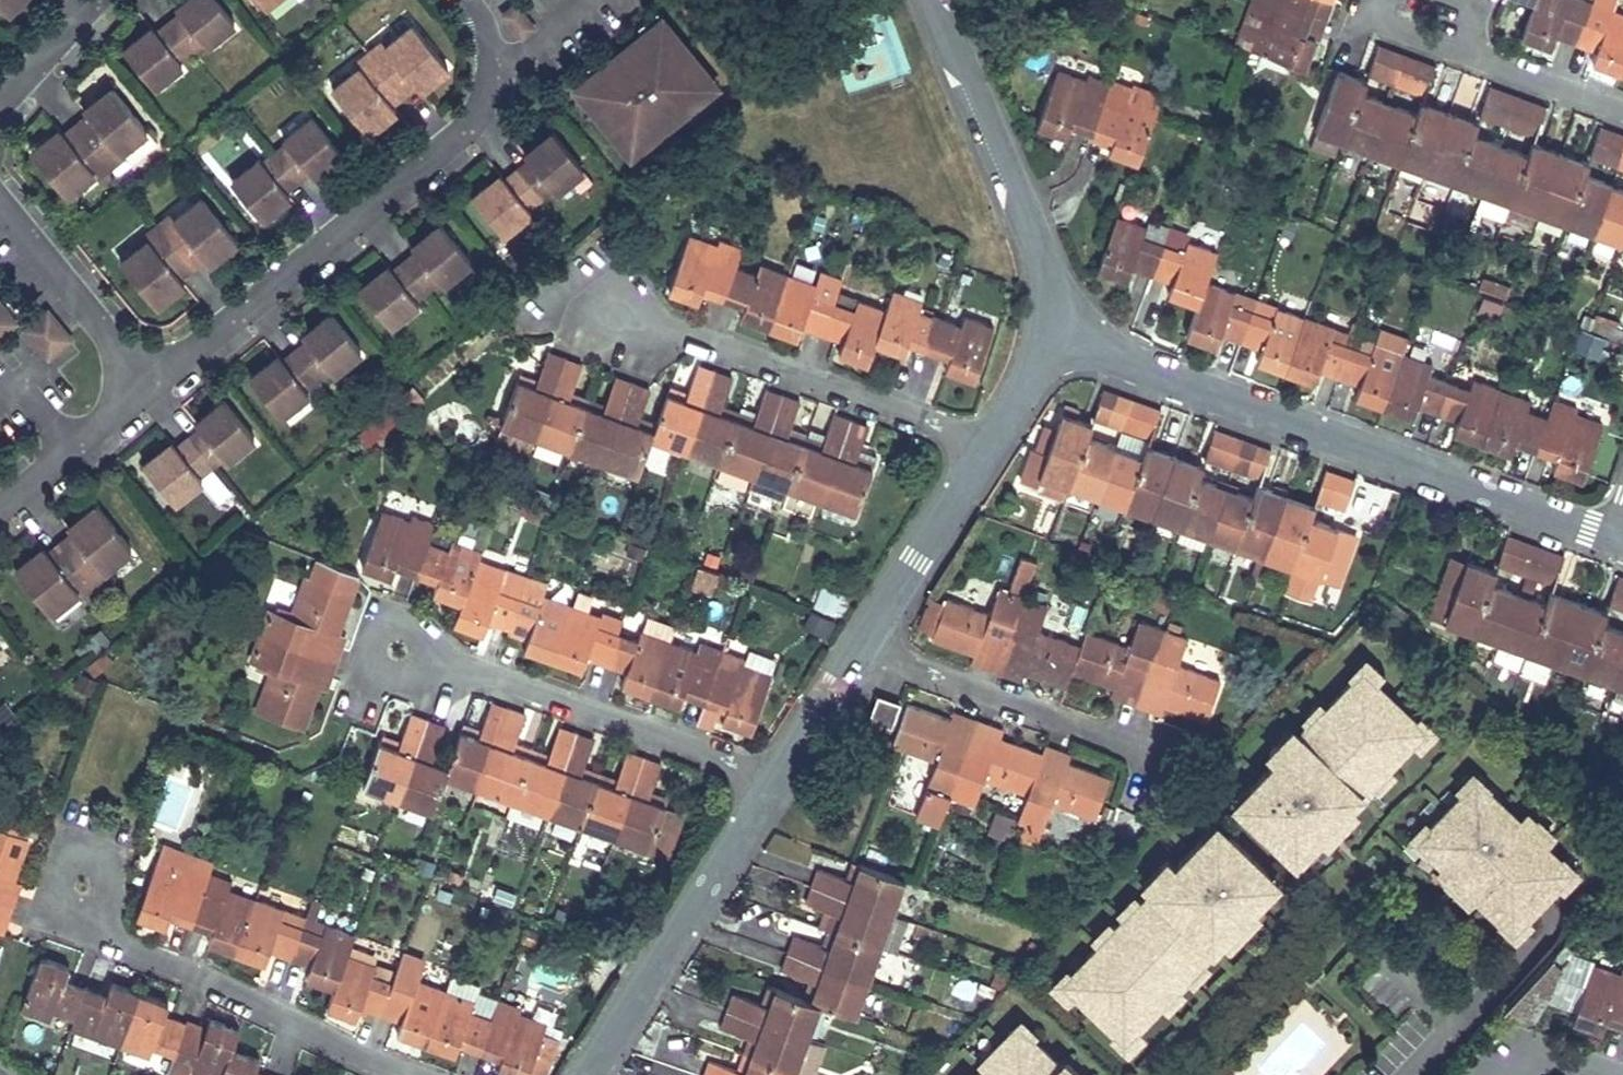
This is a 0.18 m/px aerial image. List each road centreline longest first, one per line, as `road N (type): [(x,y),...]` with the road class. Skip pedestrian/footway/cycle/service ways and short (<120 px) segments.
road 1 (residential): [(1616,540),(1061,337)]
road 2 (residential): [(770,774),(493,674),(394,649)]
road 3 (residential): [(980,455),(939,429),(614,317)]
road 4 (residential): [(411,1074),(123,948),(77,891)]
road 5 (residential): [(1061,337),(1043,264),(936,0)]
road 6 (residential): [(585,1074),(770,774)]
road 7 (residential): [(863,638),(894,657),(1146,746)]
road 8 (residential): [(863,638),(980,455)]
road 9 (residential): [(1465,52),(1622,110)]
road 10 (residential): [(770,774),(863,638)]
road 11 (residential): [(980,455),(1061,337)]
road 12 (residential): [(1465,52),(1371,20),(1377,0)]

